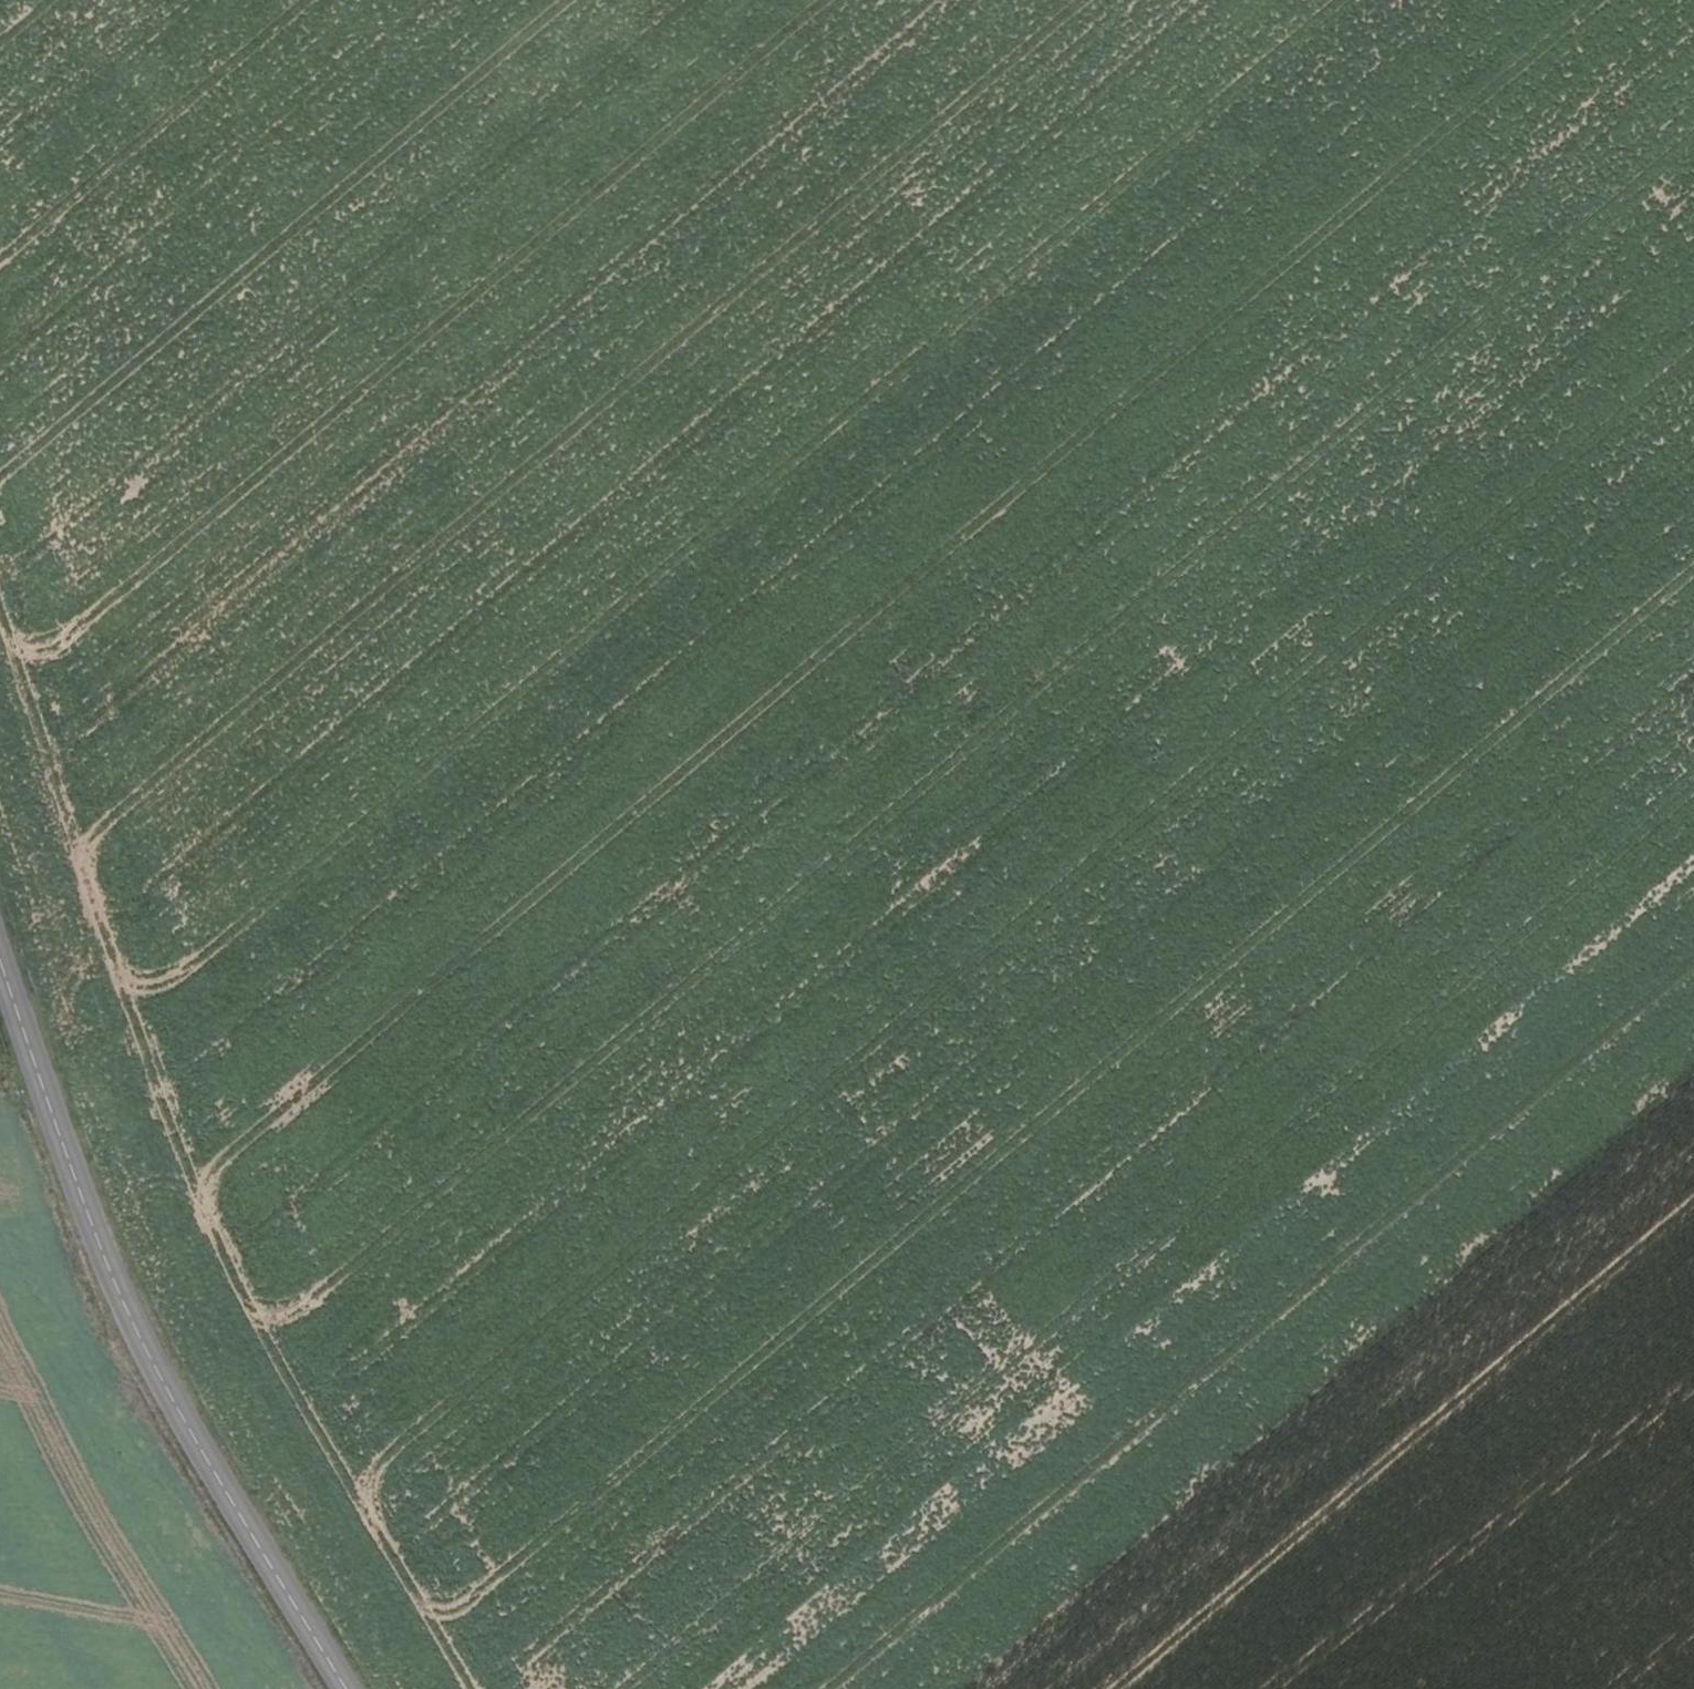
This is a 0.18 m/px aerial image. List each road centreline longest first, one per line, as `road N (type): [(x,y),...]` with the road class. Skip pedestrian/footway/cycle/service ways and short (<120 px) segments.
road 1 (tertiary): [(0,932),(153,1347),(350,1688)]

